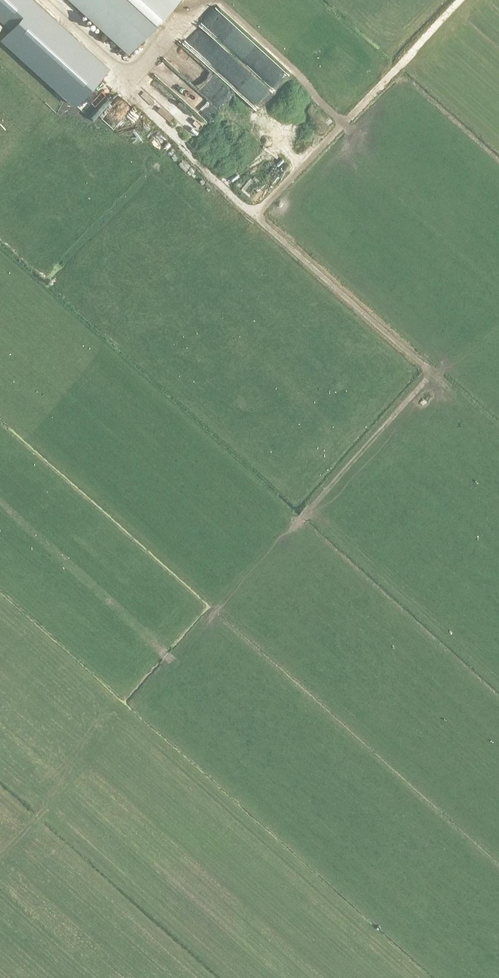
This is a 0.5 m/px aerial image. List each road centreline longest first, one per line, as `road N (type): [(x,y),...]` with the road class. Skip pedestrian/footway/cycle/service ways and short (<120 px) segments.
road 1 (track): [(459,0),(343,125),(205,4),(128,80)]
road 2 (track): [(140,629),(172,661),(437,375)]
road 3 (track): [(343,125),(254,214),(433,372)]
road 4 (track): [(254,214),(185,153),(120,68),(44,0)]

